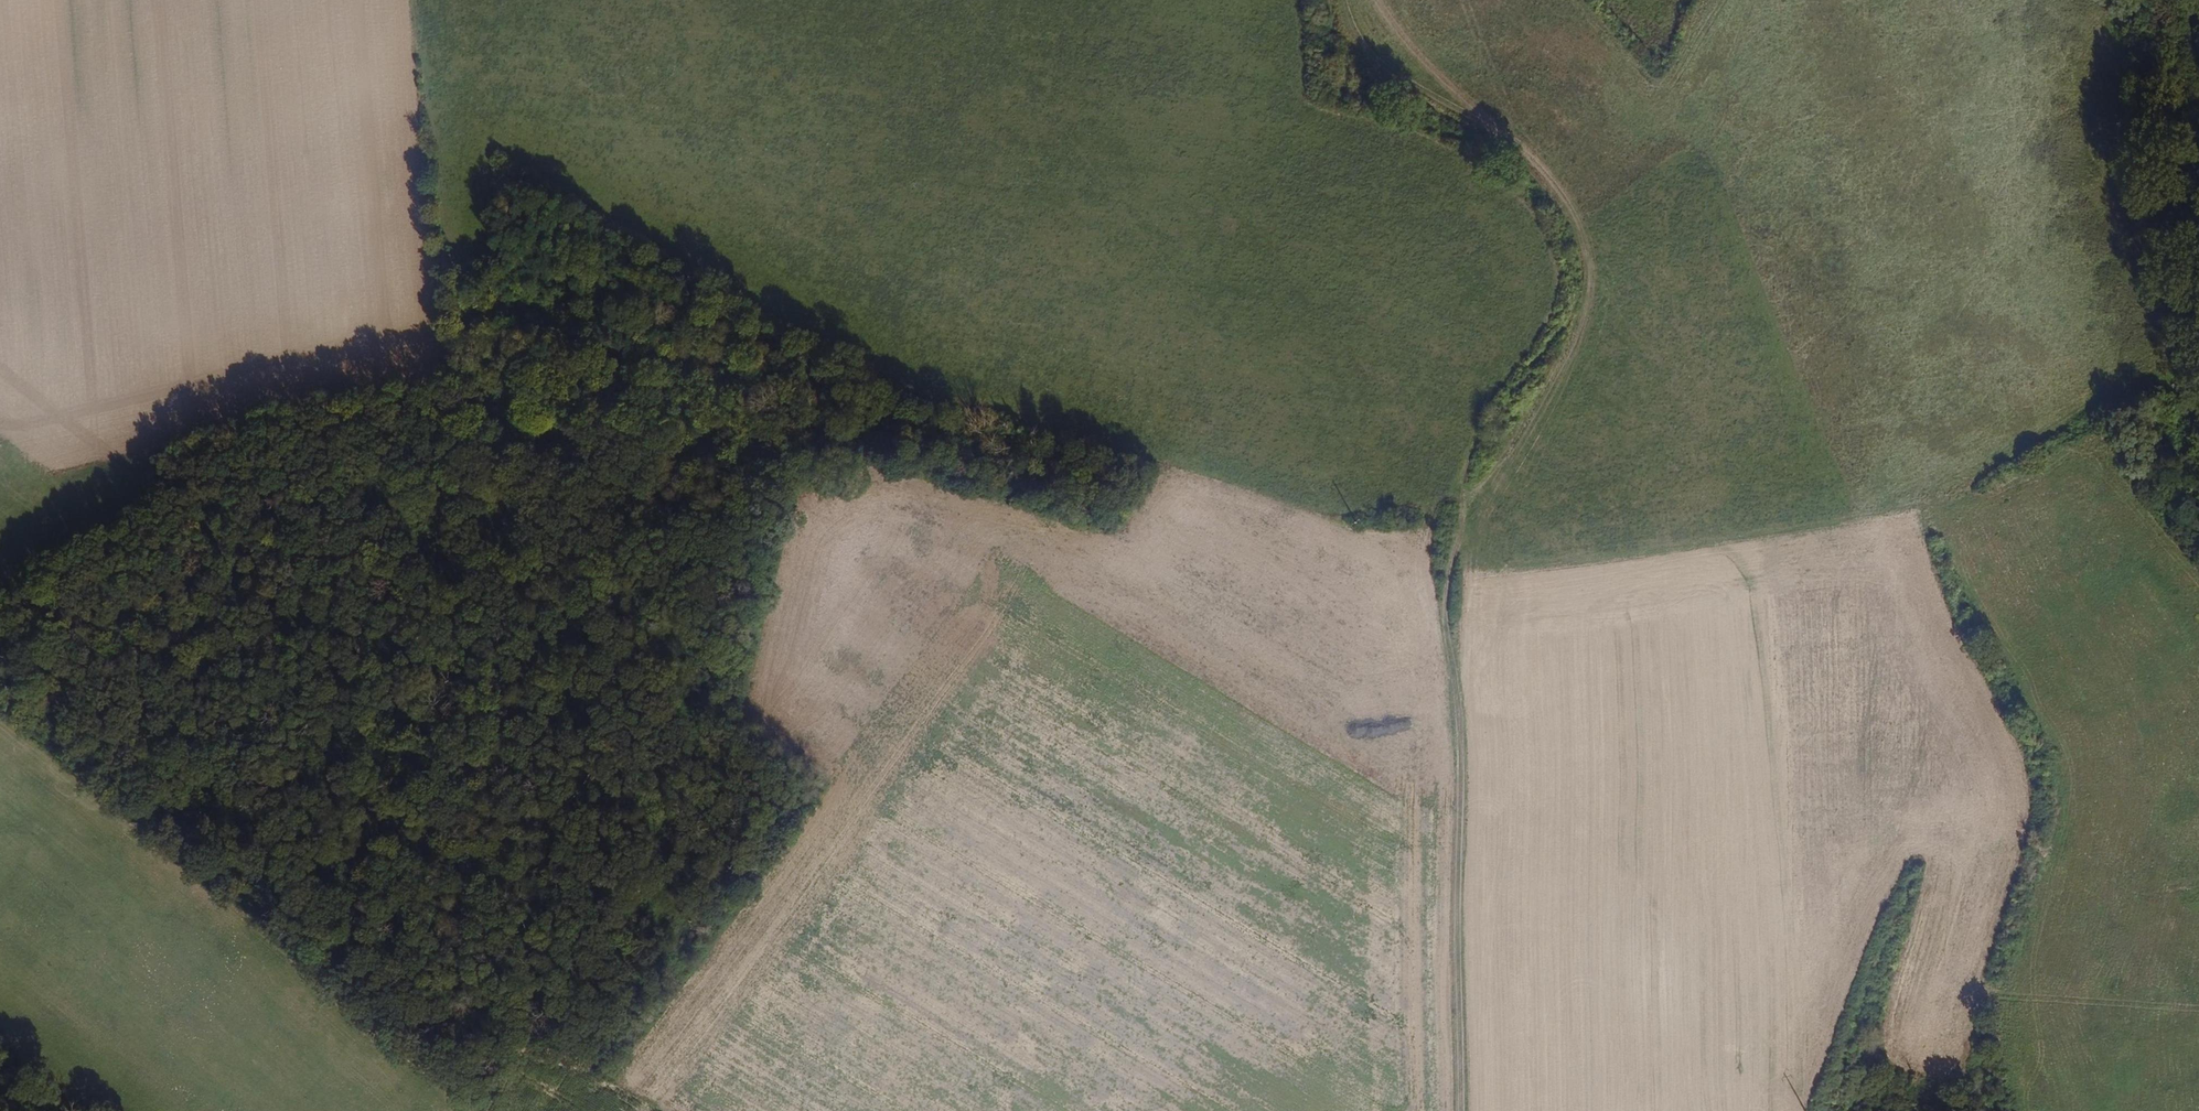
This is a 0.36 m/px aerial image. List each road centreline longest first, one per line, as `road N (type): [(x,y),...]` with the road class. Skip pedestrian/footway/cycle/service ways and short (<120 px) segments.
road 1 (track): [(1381,0),(1438,73),(1560,191),(1589,258),(1589,294),(1550,400),(1464,517),(1450,566),(1464,1110)]
road 2 (track): [(437,1110),(411,1055),(0,728)]

